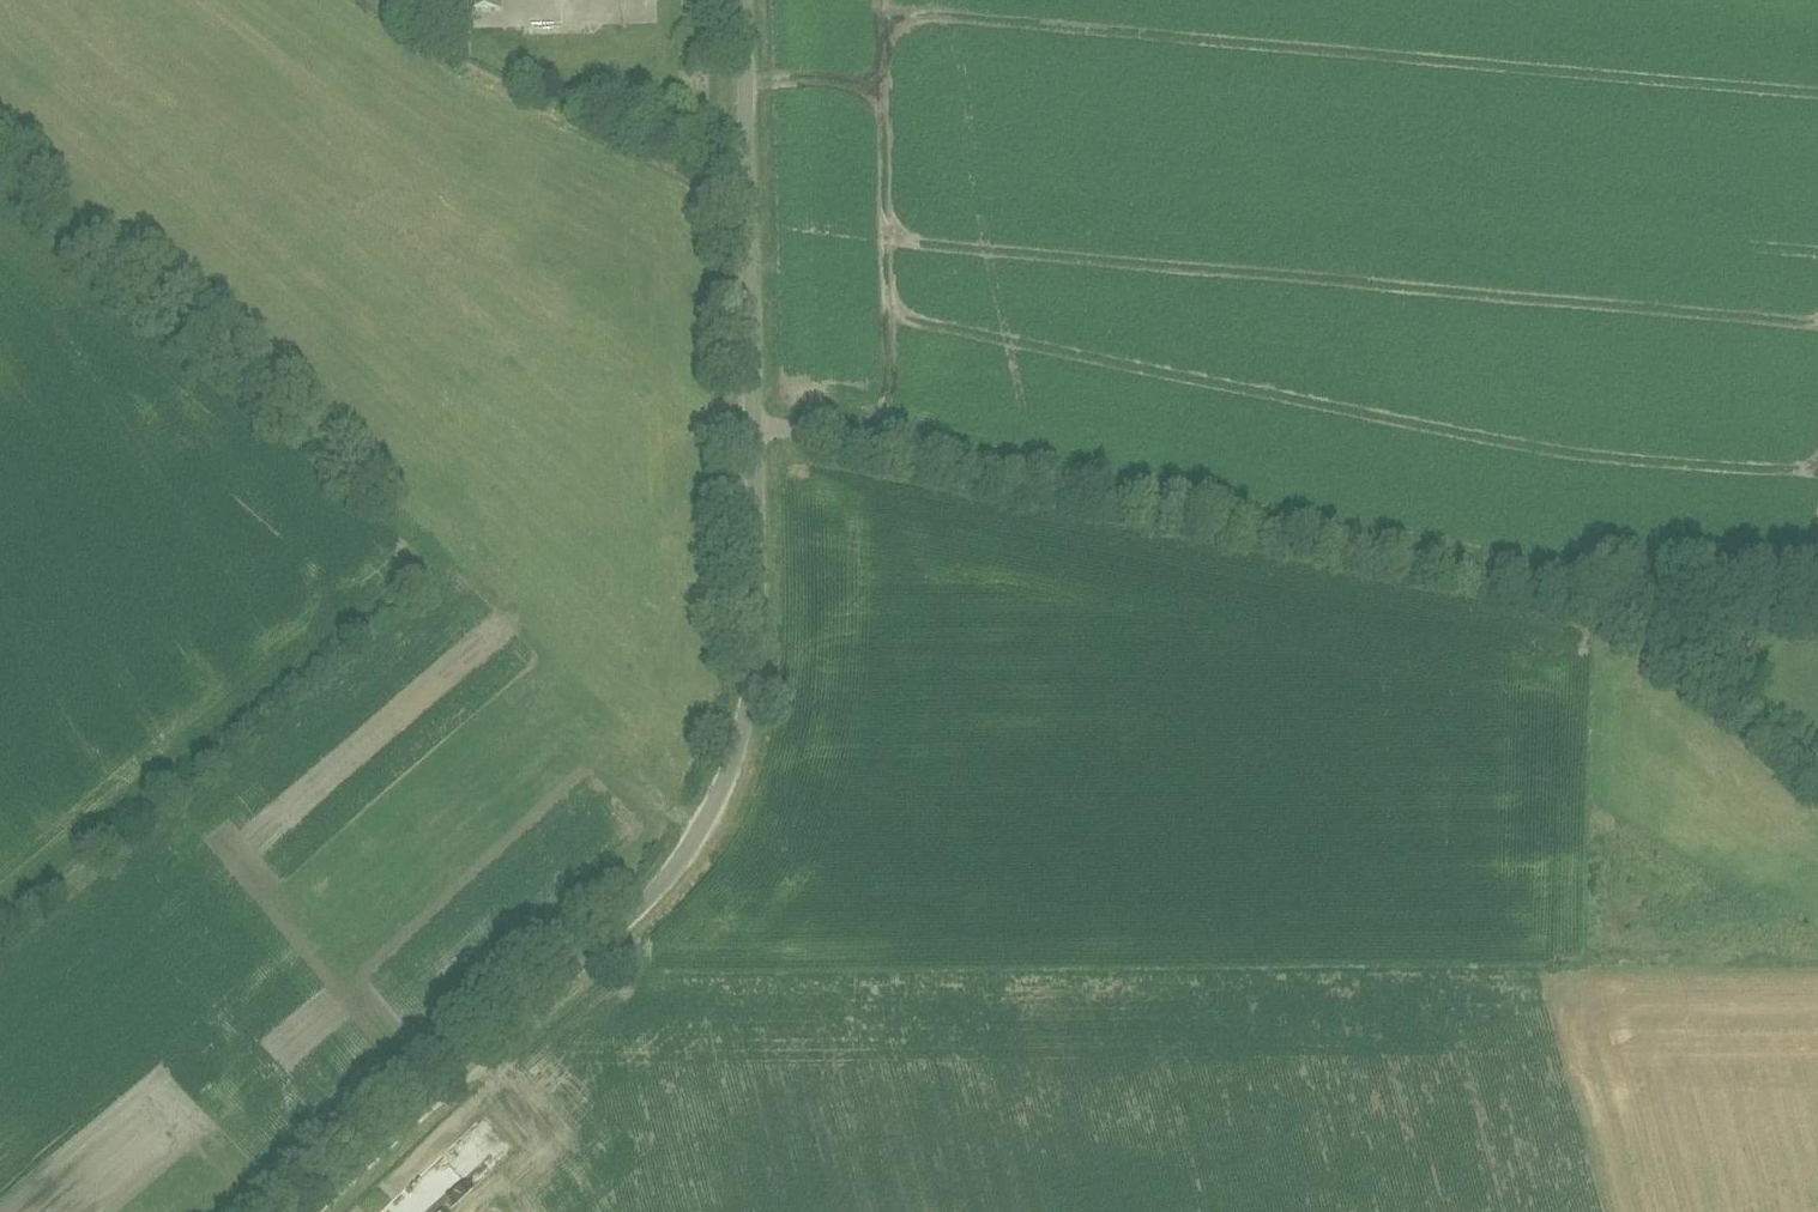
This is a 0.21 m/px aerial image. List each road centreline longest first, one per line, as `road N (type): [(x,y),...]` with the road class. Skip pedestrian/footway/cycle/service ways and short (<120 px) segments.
road 1 (unclassified): [(304,1211),(668,878),(734,759),(749,698),(752,611),(735,0)]

